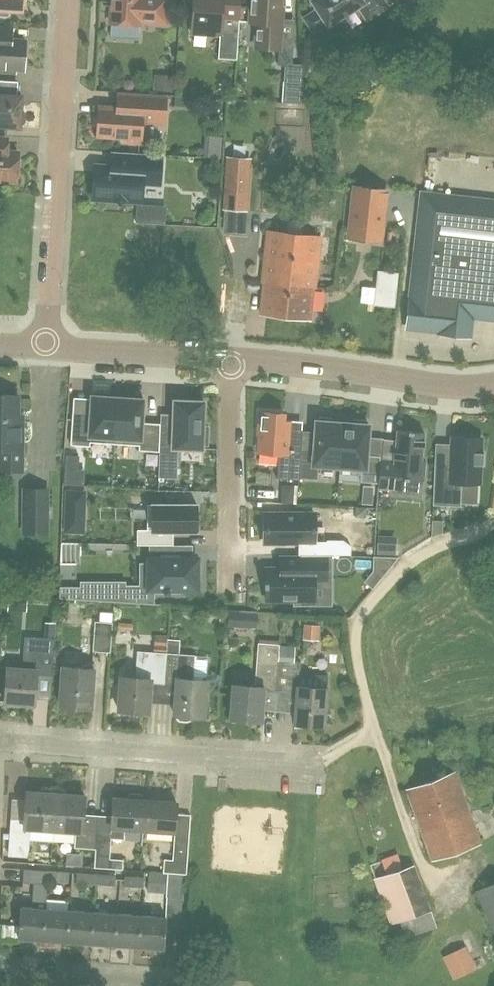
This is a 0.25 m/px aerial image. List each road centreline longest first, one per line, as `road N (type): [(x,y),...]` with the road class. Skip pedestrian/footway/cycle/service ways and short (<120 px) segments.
road 1 (residential): [(47,347),(66,0)]
road 2 (residential): [(0,739),(312,763)]
road 3 (tertiary): [(493,385),(460,388),(231,359)]
road 4 (residential): [(231,359),(229,588)]
road 5 (tertiary): [(231,359),(47,347)]
road 6 (residential): [(153,985),(0,973)]

